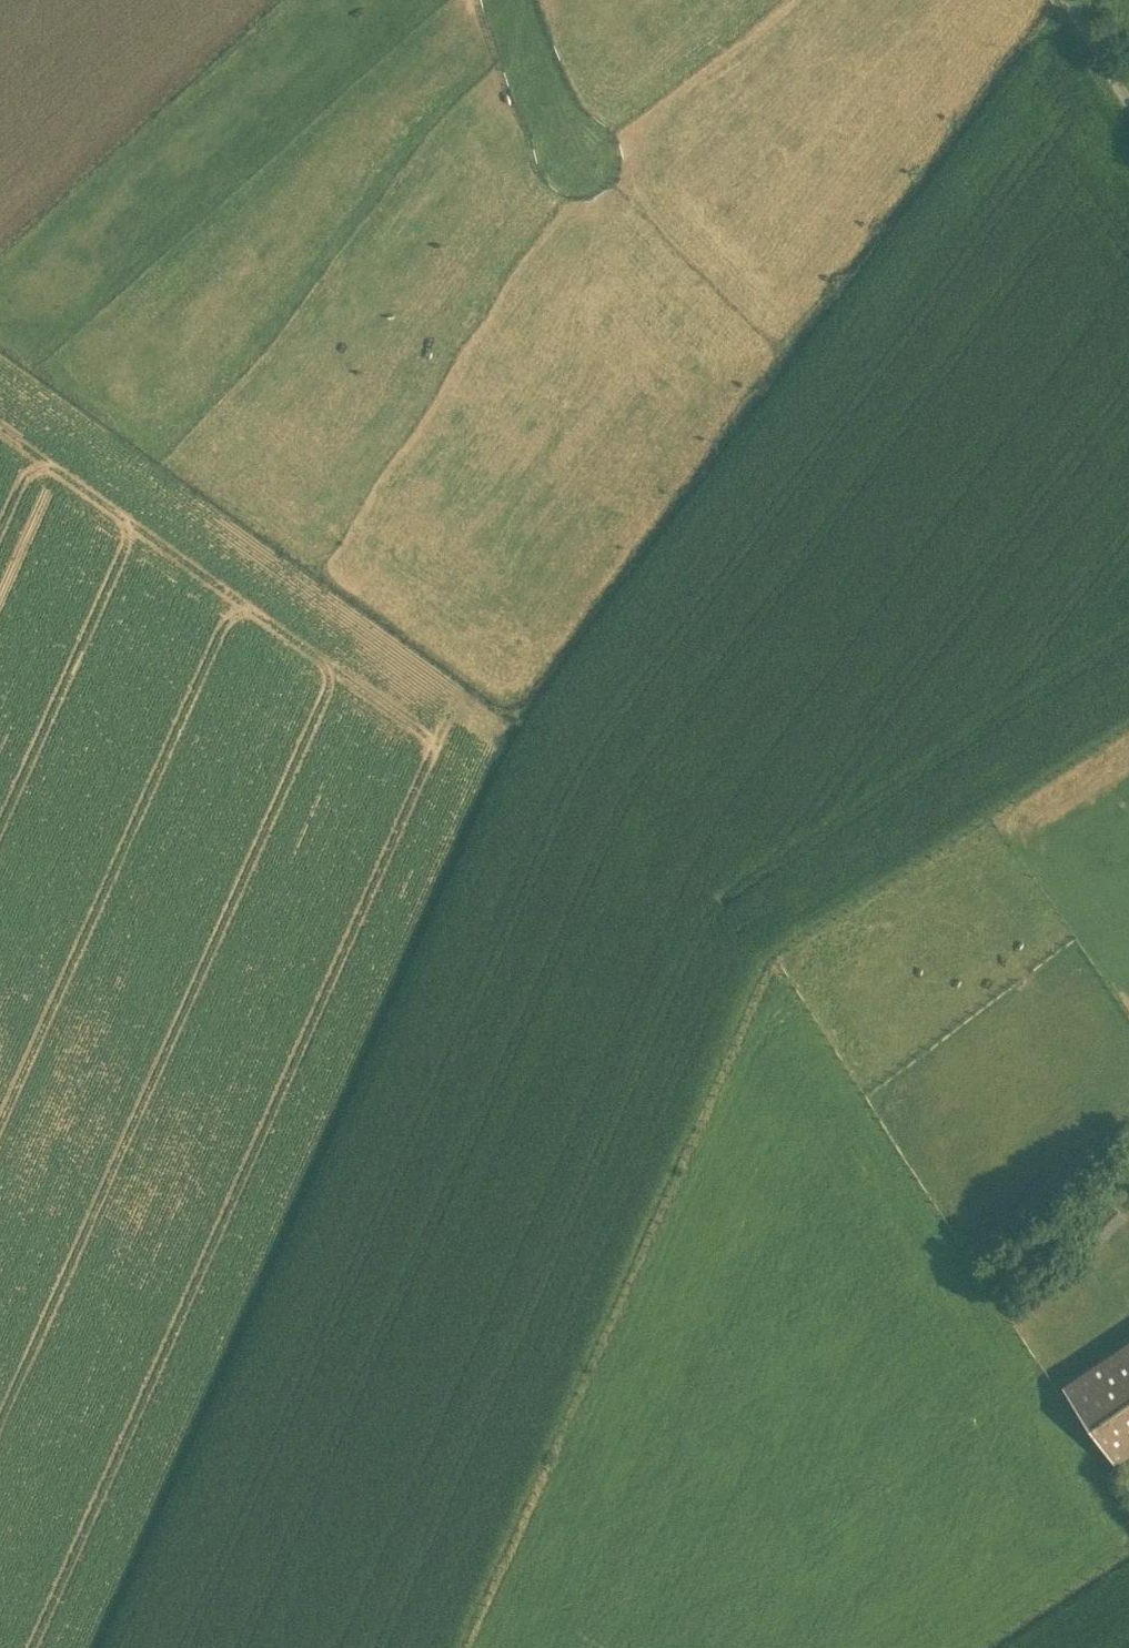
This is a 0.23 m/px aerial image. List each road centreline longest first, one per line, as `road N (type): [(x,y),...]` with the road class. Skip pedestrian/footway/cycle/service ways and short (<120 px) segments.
road 1 (residential): [(1128,113),(1066,0)]

